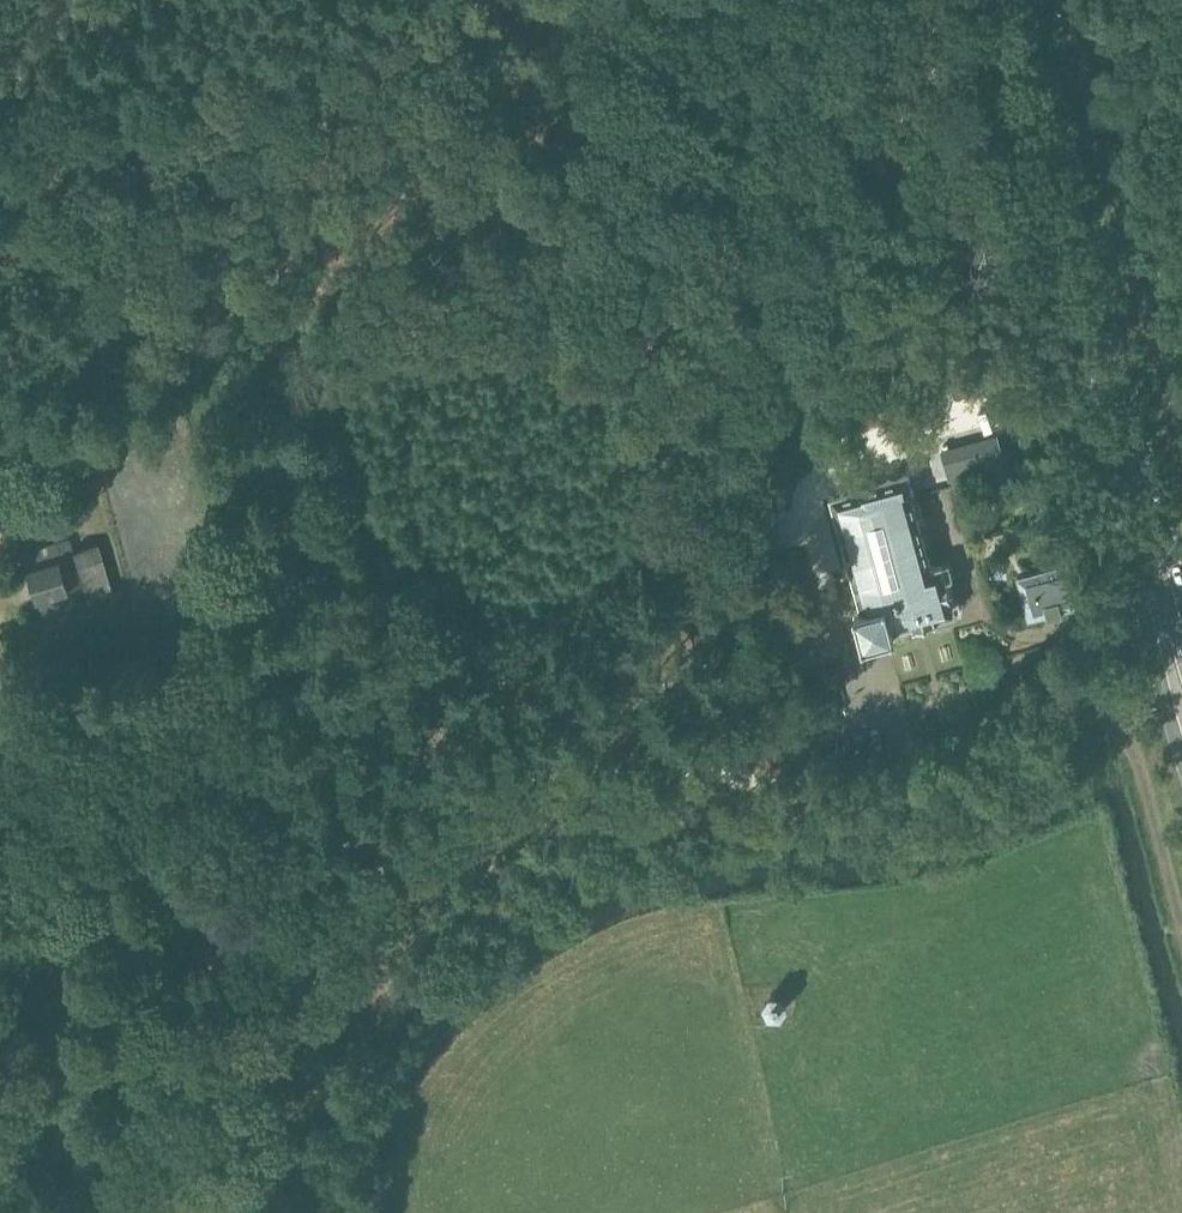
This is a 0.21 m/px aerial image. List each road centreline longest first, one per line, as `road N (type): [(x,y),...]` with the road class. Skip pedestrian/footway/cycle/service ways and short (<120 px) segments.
road 1 (secondary): [(989,0),(1181,757)]
road 2 (secondary): [(1181,594),(1031,0)]

